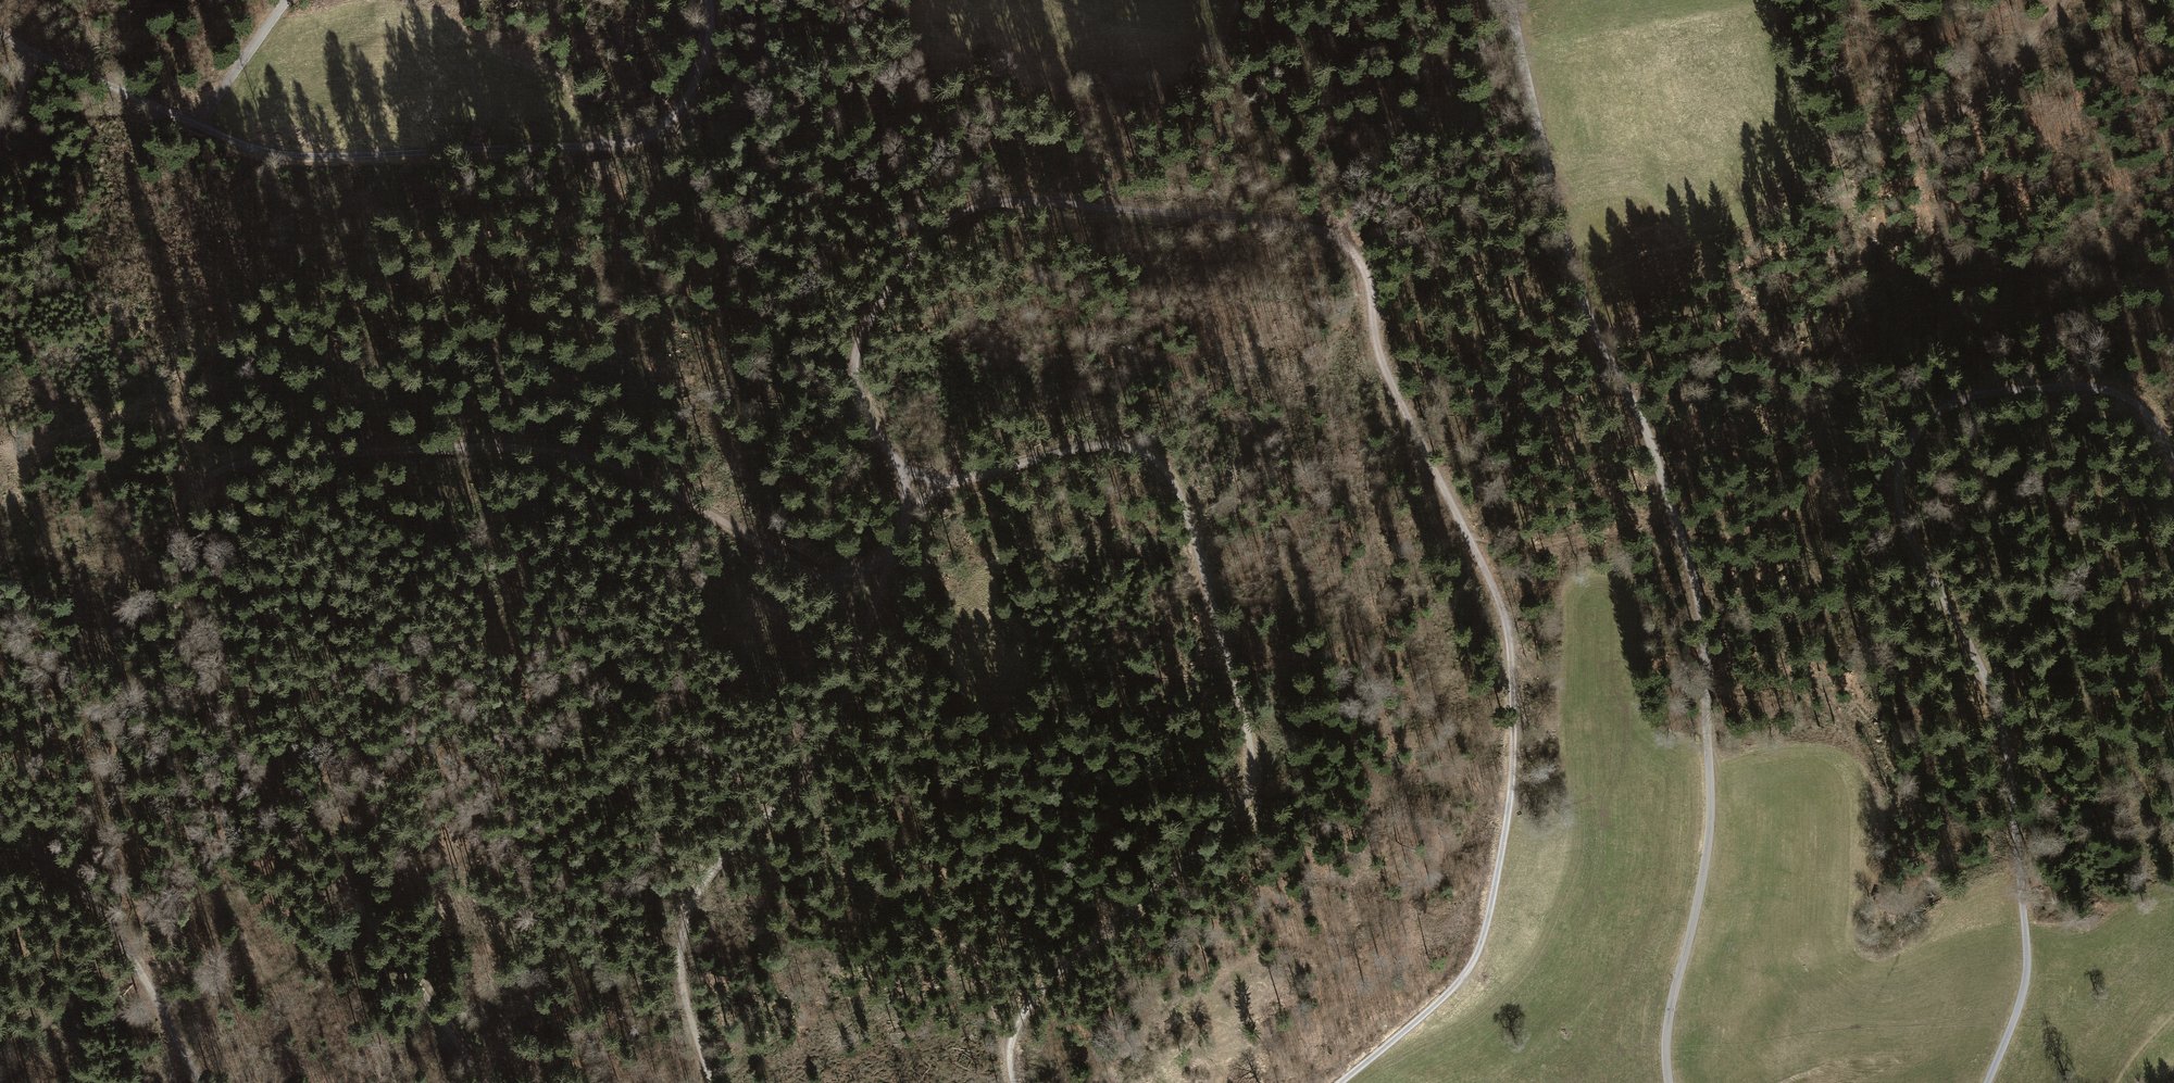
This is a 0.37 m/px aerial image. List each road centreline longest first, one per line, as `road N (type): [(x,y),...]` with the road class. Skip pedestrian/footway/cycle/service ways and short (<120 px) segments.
road 1 (track): [(1344,1082),(1475,970),(1508,822),(1515,741),(1513,639),(1379,355),(1367,272),(1353,250),(1305,224),(1019,200),(953,216),(910,253),(867,317),(848,365),(858,400),(898,466),(947,481)]
road 2 (track): [(859,642),(841,602),(819,578),(687,498),(567,455),(500,447),(258,458),(221,468),(185,493),(172,538),(176,599),(224,734),(315,845),(485,1082)]
road 3 (unclassified): [(1669,1082),(1669,1018),(1711,816),(1703,621),(1651,440),(1579,285),(1510,0)]
road 4 (track): [(1987,1082),(2027,970),(2011,744),(1989,680),(1914,543),(1900,500),(1902,464),(1924,423),(1951,402),(2064,386),(2130,399),(2156,423),(2173,464)]
road 5 (track): [(1009,1036),(1042,986),(1229,818),(1248,784),(1249,747),(1183,504),(1157,463),(1104,444),(947,481)]
road 6 (track): [(23,56),(36,54),(196,125),(268,147),(375,158),(586,150),(639,138),(670,118),(707,46),(708,0)]
road 7 (track): [(859,642),(818,750),(714,865),(686,913),(684,987),(711,1082)]
road 8 (track): [(2064,0),(2005,79),(1944,124),(1877,137),(1801,137)]
road 9 (track): [(0,831),(71,878),(111,923),(193,1073)]
road 10 (track): [(185,493),(180,423),(159,405),(19,458)]
road 11 (track): [(947,481),(908,511),(859,642)]
road 12 (track): [(1427,90),(1514,19),(1447,0)]
road 13 (track): [(196,125),(286,0)]

